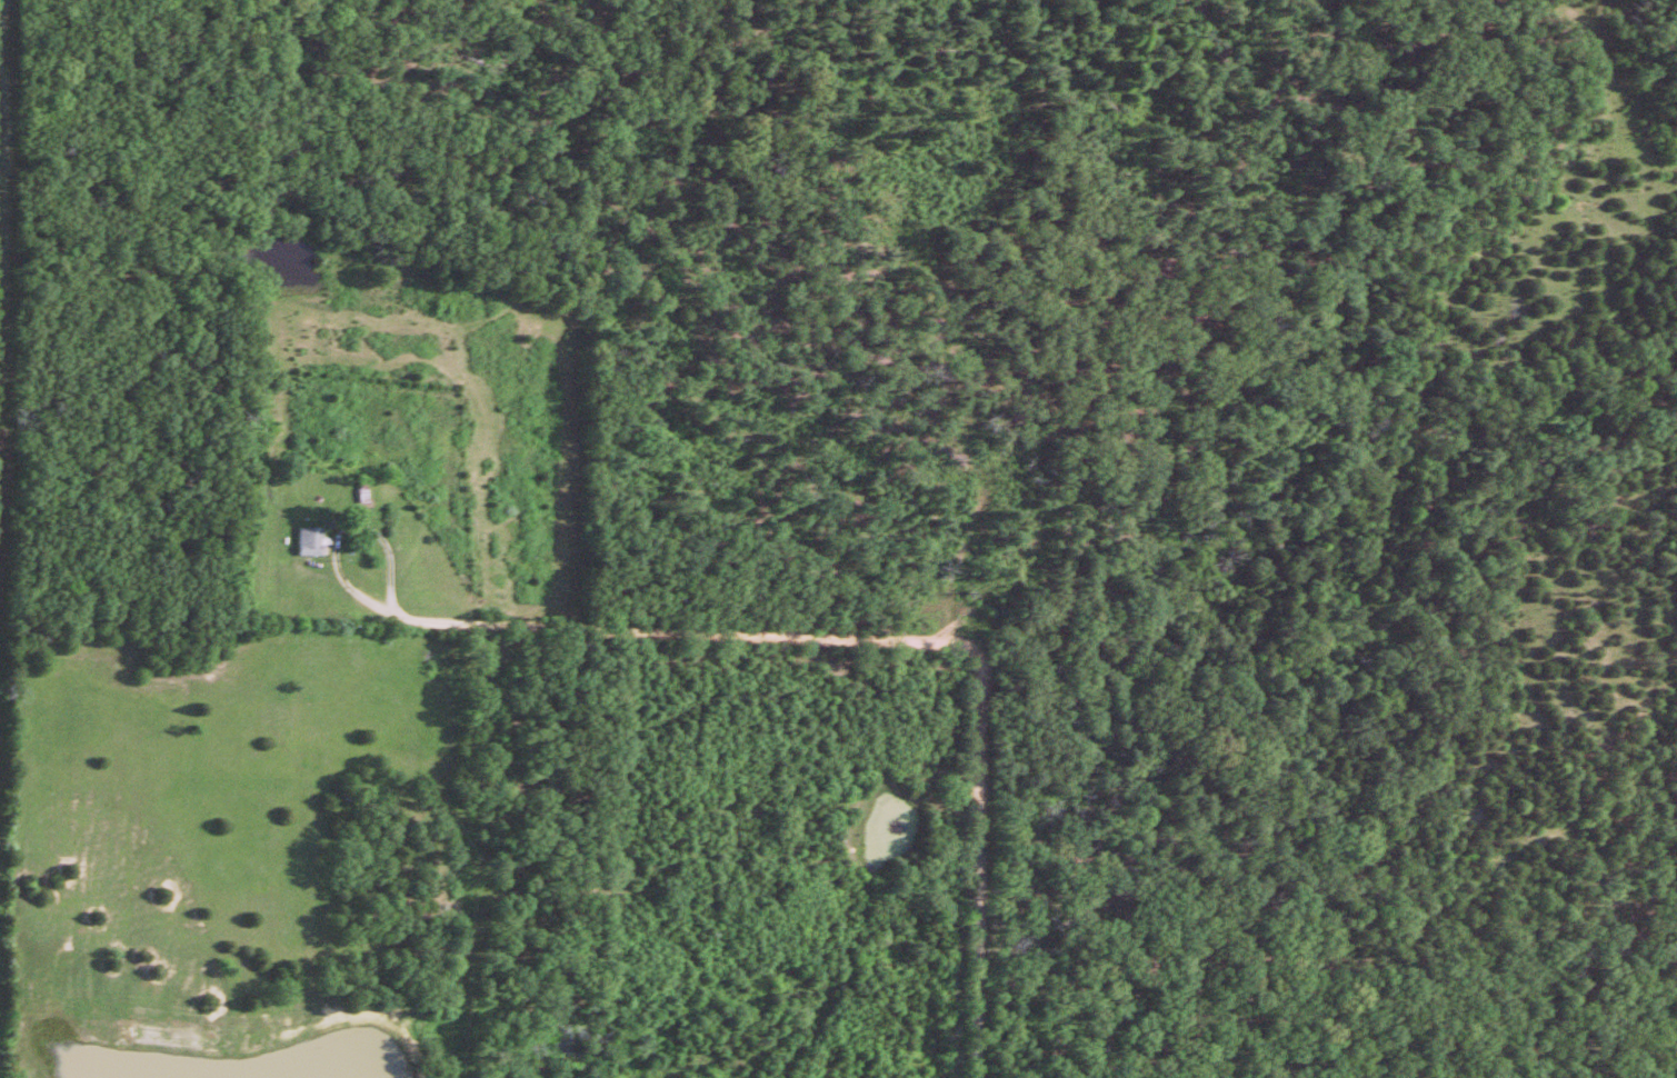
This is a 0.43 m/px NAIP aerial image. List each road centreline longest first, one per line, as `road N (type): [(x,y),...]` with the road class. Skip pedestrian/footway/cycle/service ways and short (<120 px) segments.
road 1 (residential): [(979,1077),(988,668),(979,650),(421,622),(373,609),(356,585)]

